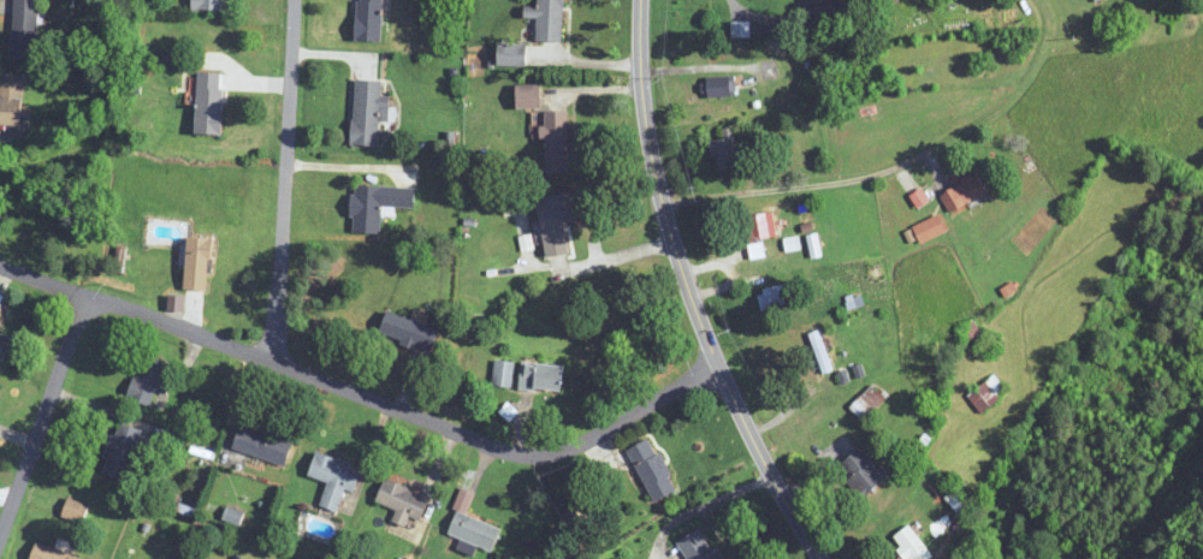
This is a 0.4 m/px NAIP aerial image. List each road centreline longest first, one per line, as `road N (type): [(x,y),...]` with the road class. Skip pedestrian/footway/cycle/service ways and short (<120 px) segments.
road 1 (residential): [(717,362),(540,457),(0,257)]
road 2 (tertiary): [(821,558),(717,362),(663,204),(642,109),(641,0)]
road 3 (residential): [(663,204),(873,182),(1001,117),(1038,35),(1032,0)]
road 4 (residential): [(277,362),(295,0)]
road 5 (residential): [(0,531),(88,291)]

